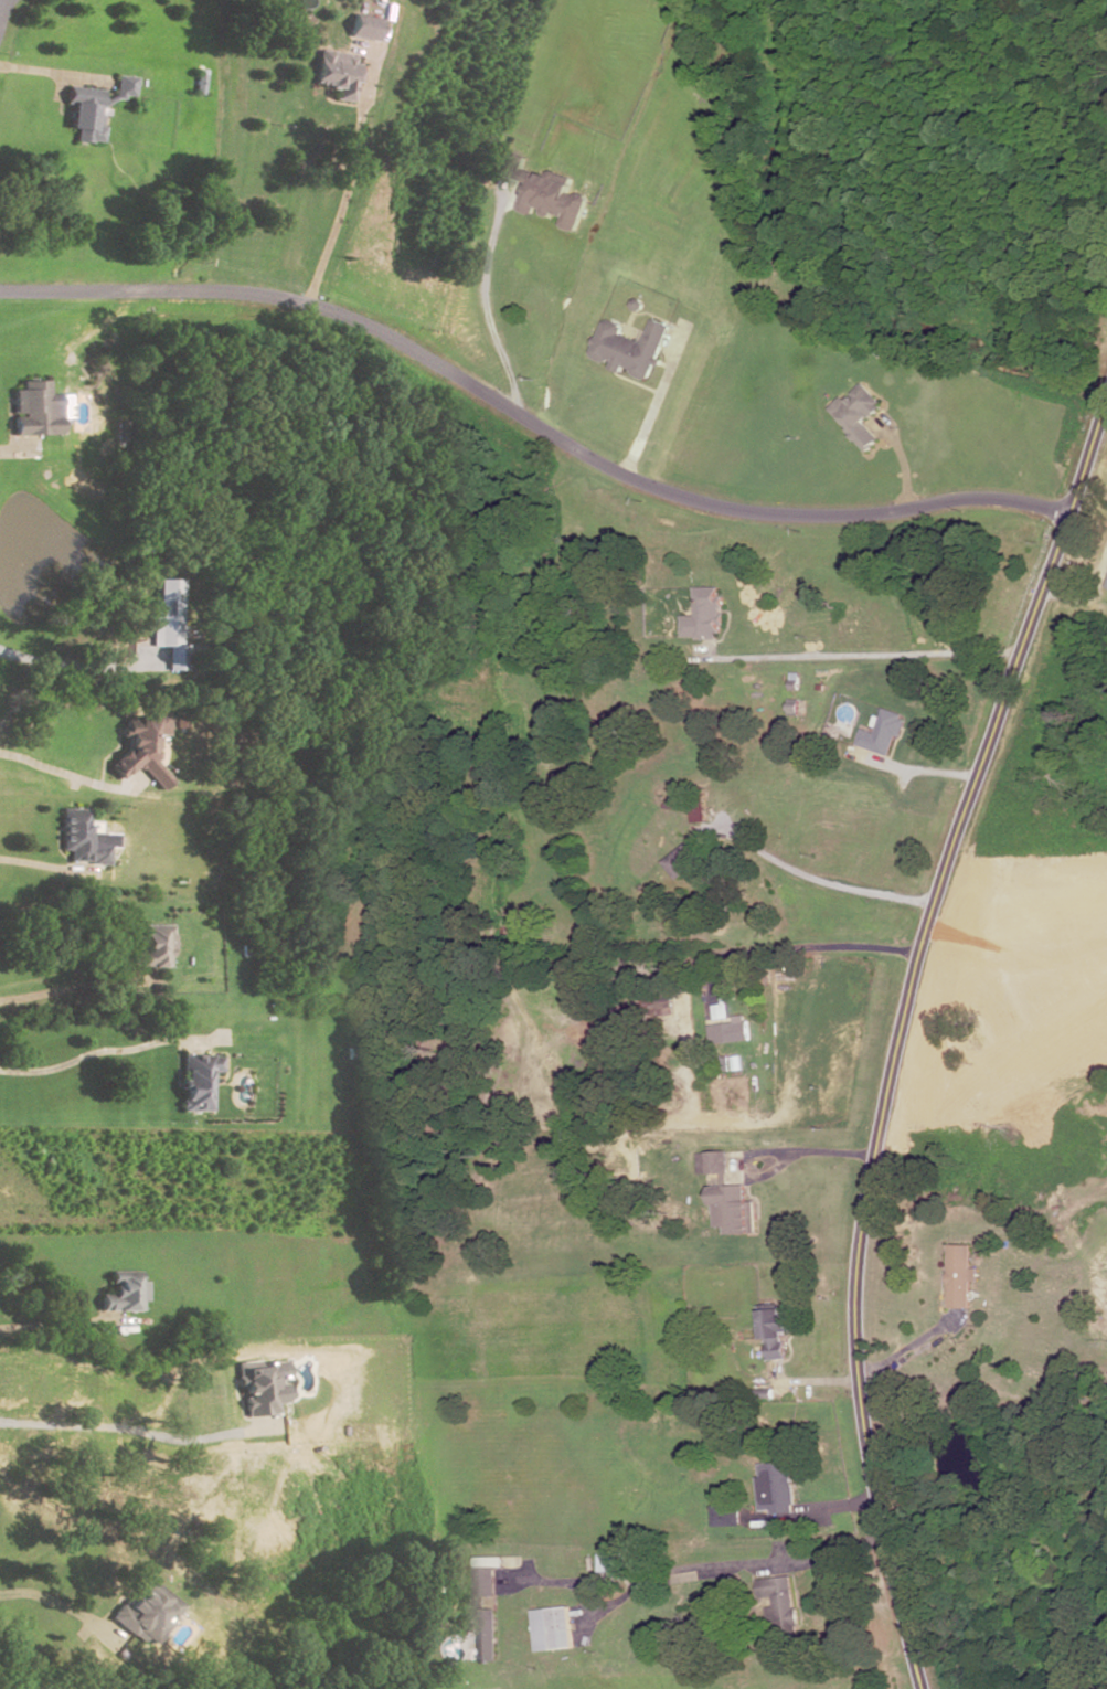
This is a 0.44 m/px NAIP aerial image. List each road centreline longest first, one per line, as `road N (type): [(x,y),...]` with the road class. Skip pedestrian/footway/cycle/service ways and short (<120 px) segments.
road 1 (tertiary): [(923,1688),(867,1437),(858,1347),(861,1249),(937,897),(1106,413)]
road 2 (residential): [(1069,522),(1043,508),(987,499),(865,517),(713,507),(624,476),(395,340),(305,304),(199,291),(0,293)]

